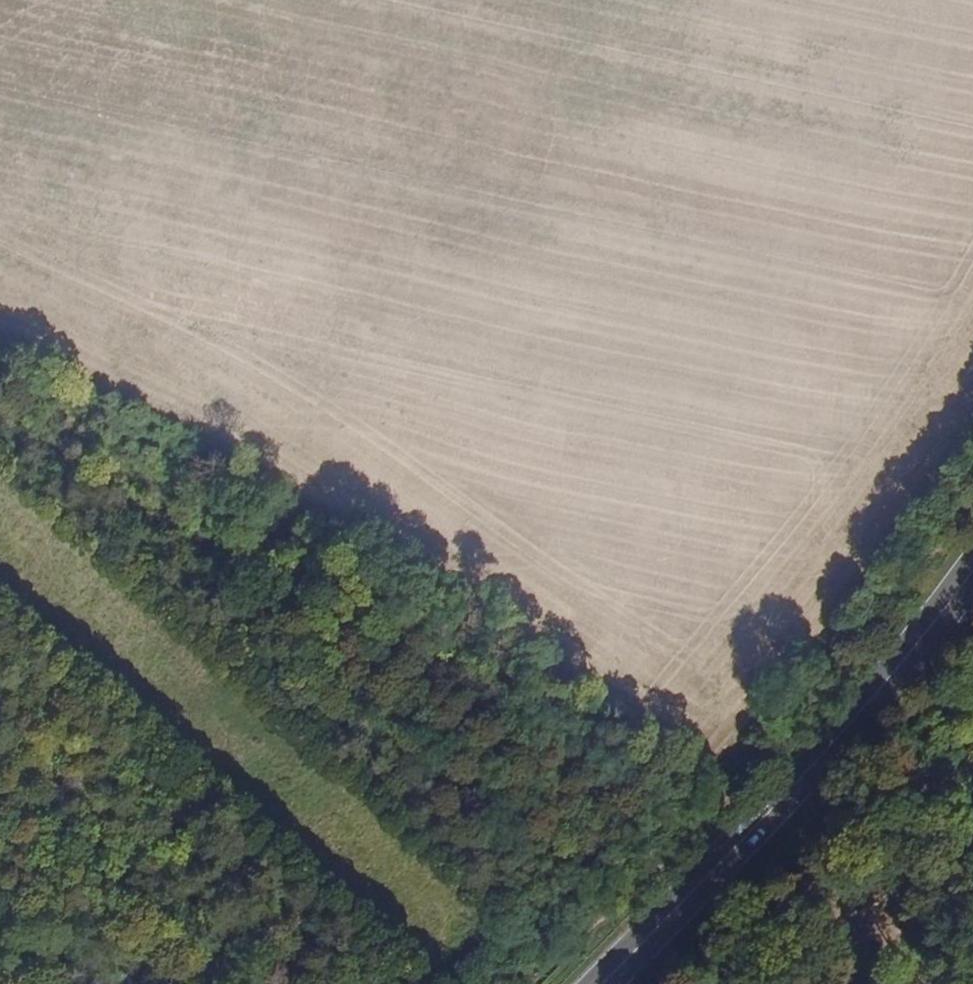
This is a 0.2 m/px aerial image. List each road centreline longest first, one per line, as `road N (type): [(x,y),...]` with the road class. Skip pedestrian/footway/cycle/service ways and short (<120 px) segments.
road 1 (primary): [(601,983),(859,715),(972,570)]

